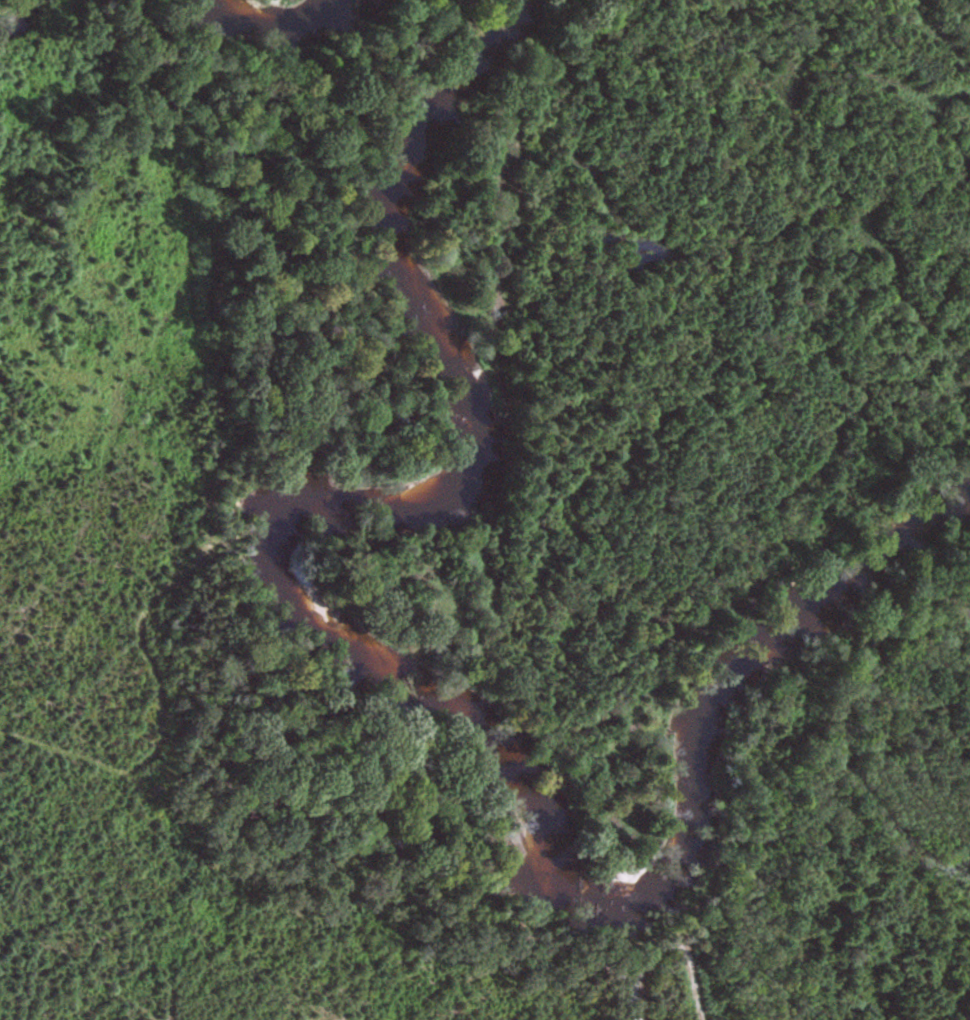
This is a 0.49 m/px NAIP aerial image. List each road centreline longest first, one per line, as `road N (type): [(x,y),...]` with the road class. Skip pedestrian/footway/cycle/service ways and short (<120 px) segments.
road 1 (track): [(703,1019),(690,956),(675,946),(663,946),(643,968),(639,1019)]

